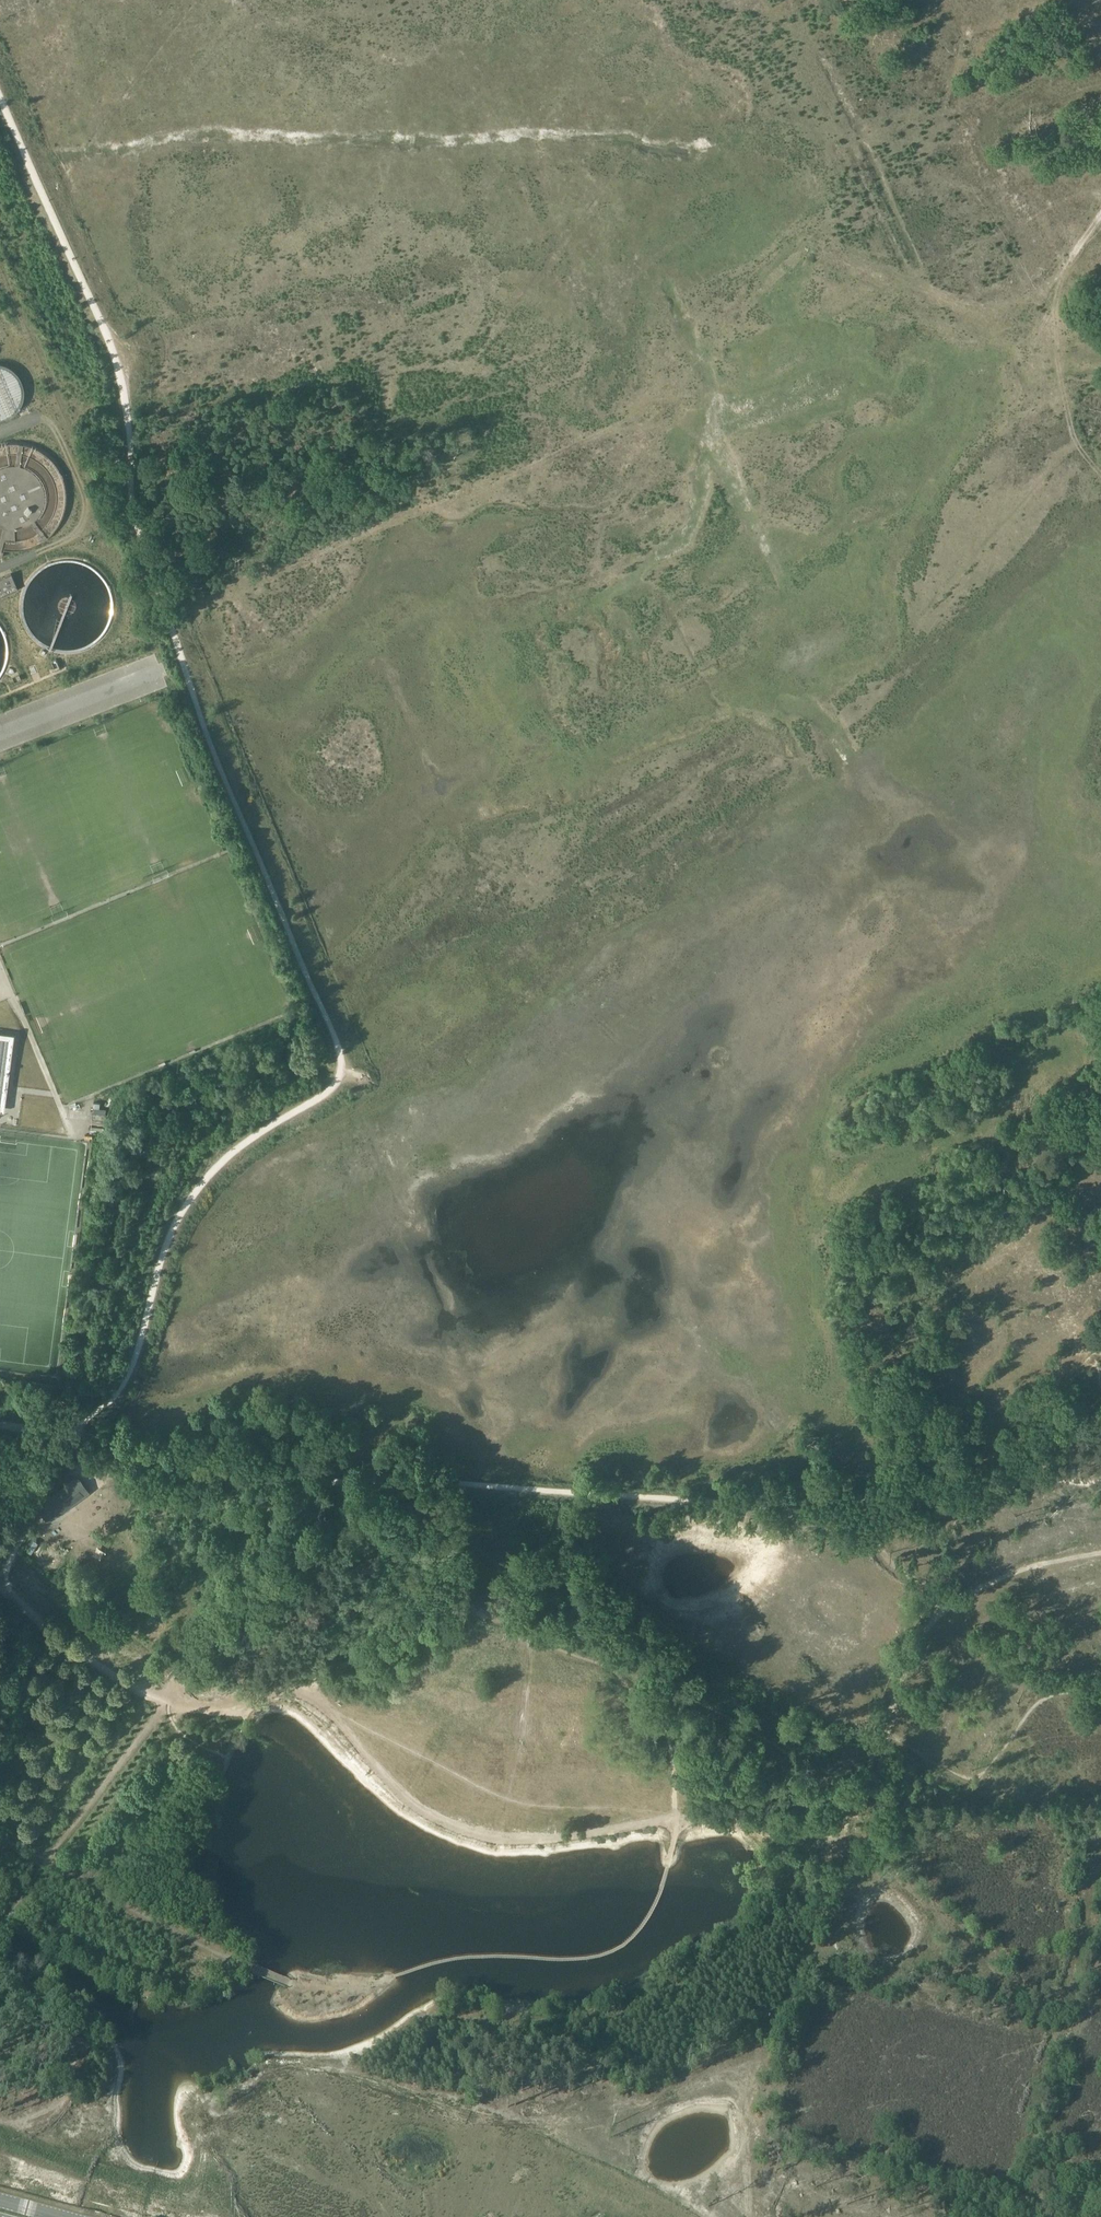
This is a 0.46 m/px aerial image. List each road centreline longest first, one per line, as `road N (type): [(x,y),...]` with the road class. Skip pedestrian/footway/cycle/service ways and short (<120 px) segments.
road 1 (unclassified): [(0,745),(157,681)]
road 2 (track): [(163,1700),(66,1835)]

